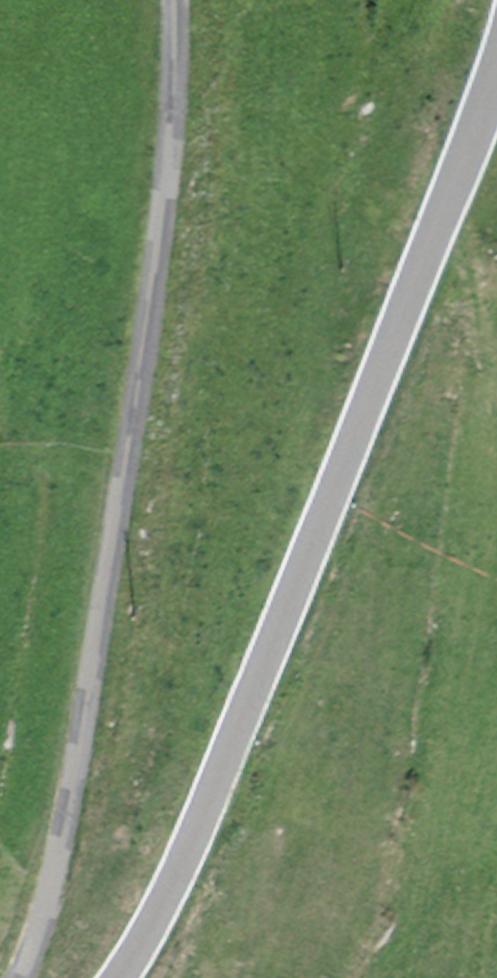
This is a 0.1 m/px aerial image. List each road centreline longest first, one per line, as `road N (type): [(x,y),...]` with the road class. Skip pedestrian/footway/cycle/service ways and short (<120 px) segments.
road 1 (tertiary): [(496,52),(206,808),(164,901),(113,977)]
road 2 (unclassified): [(18,977),(56,838),(179,16),(175,0)]

